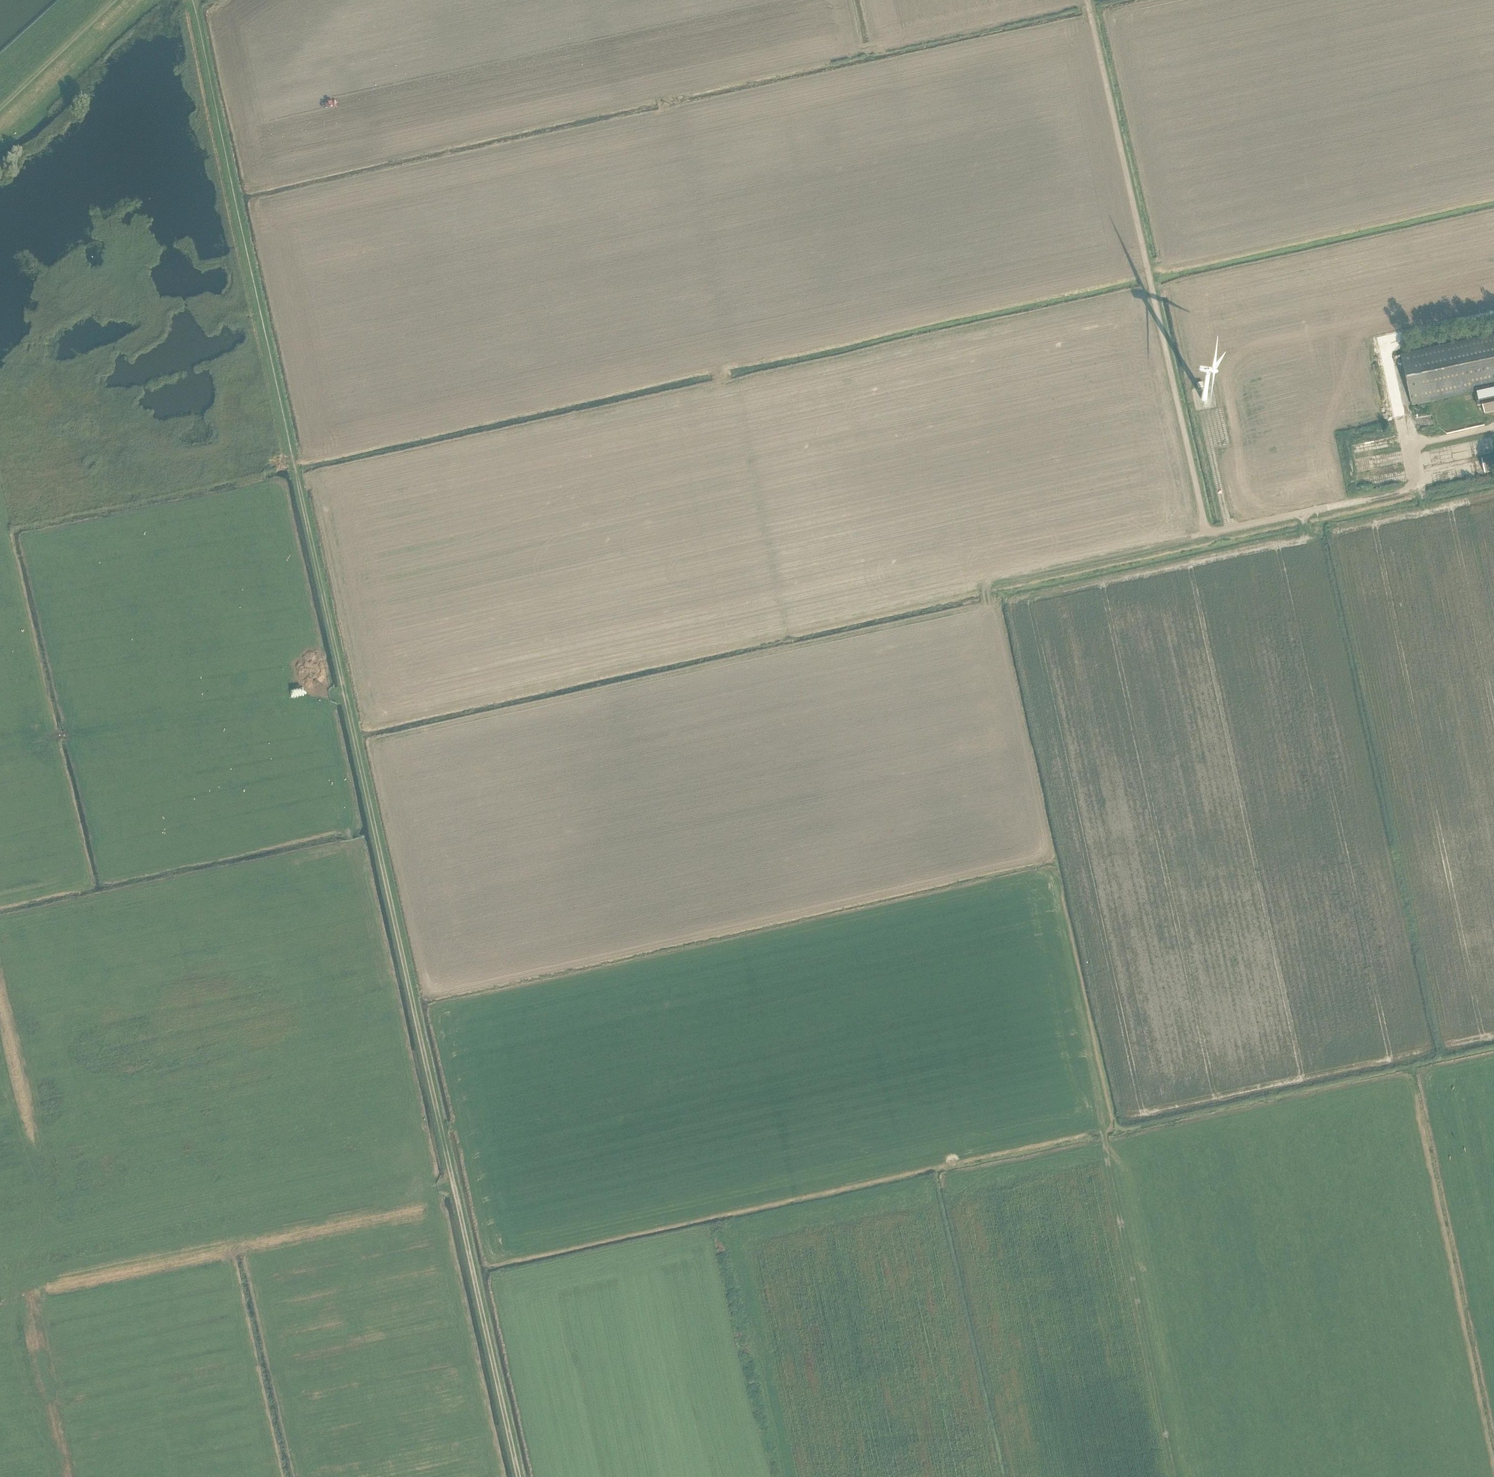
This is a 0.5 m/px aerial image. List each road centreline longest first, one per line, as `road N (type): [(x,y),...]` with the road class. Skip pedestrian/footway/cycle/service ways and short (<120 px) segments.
road 1 (track): [(520,1476),(344,682)]
road 2 (track): [(0,106),(113,0)]

